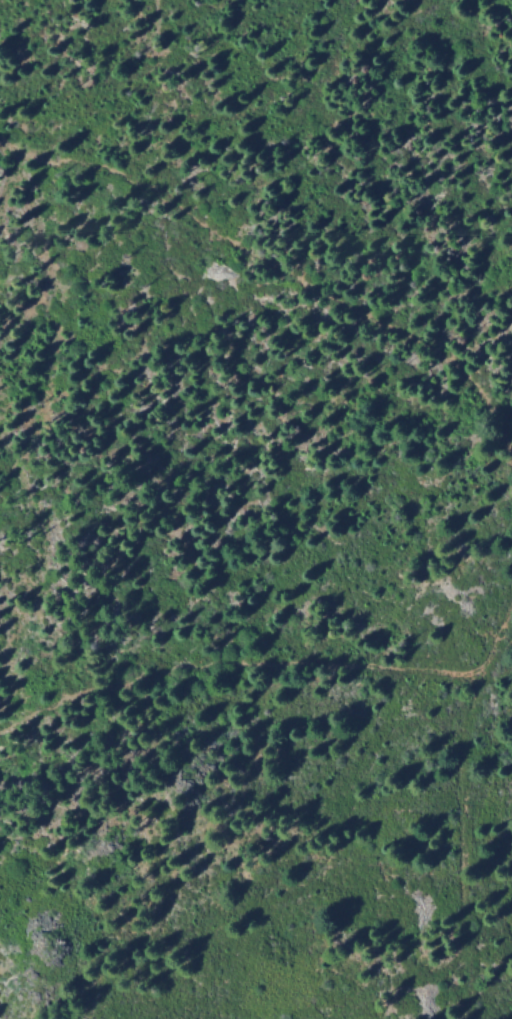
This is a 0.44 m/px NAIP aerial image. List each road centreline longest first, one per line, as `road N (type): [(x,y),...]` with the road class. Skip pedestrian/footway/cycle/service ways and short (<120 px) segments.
road 1 (track): [(511,430),(440,337),(331,268),(0,120)]
road 2 (track): [(0,731),(156,668),(478,666),(488,663),(511,601)]
road 3 (track): [(468,1018),(458,769),(488,663)]

